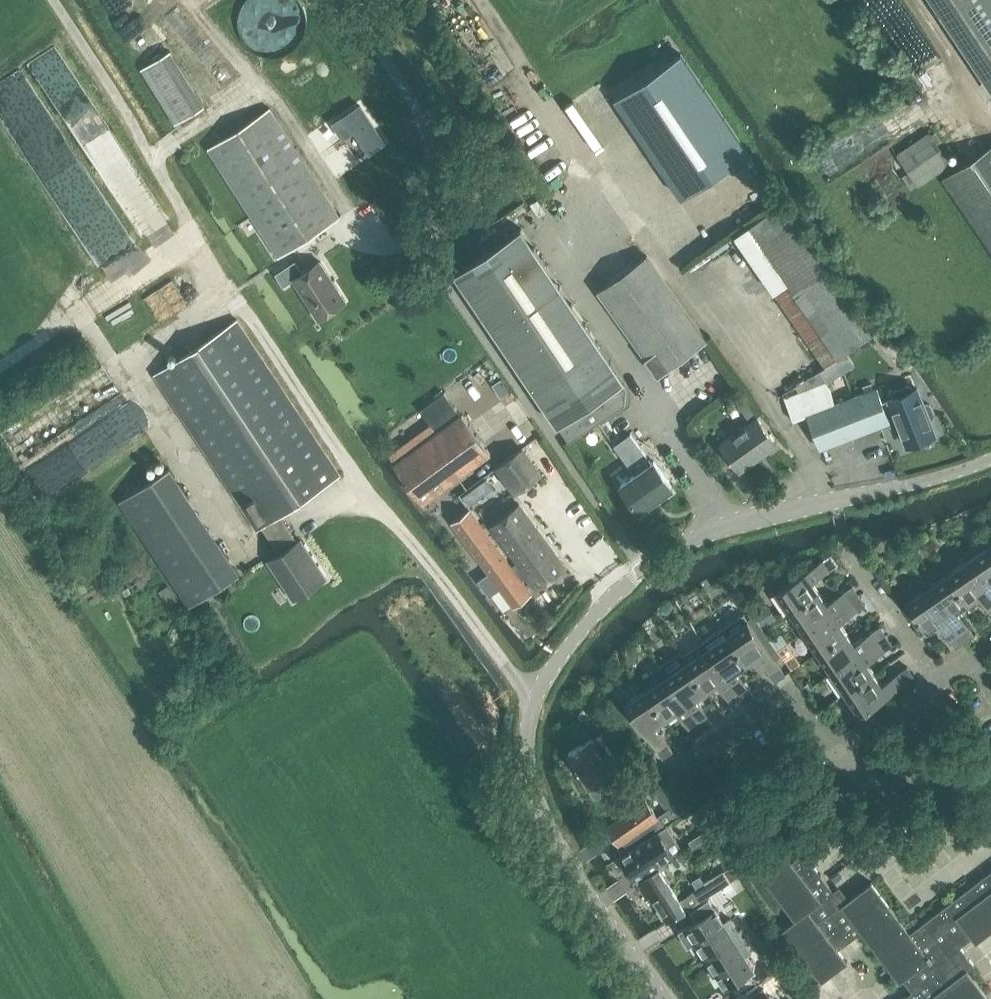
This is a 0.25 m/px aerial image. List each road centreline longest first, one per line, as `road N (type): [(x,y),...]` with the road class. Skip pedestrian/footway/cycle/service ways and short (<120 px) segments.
road 1 (track): [(244,559),(82,317),(194,236),(55,0)]
road 2 (unclassified): [(663,998),(547,826),(526,760),(532,700),(598,610),(646,568)]
road 3 (unclassified): [(646,568),(743,521),(990,458)]
road 4 (unclassified): [(646,568),(450,286)]
road 5 (residential): [(681,770),(797,695),(835,755)]
road 6 (residential): [(835,755),(864,778),(990,779)]
road 7 (residential): [(942,681),(852,553)]
road 8 (residential): [(835,755),(942,681)]

